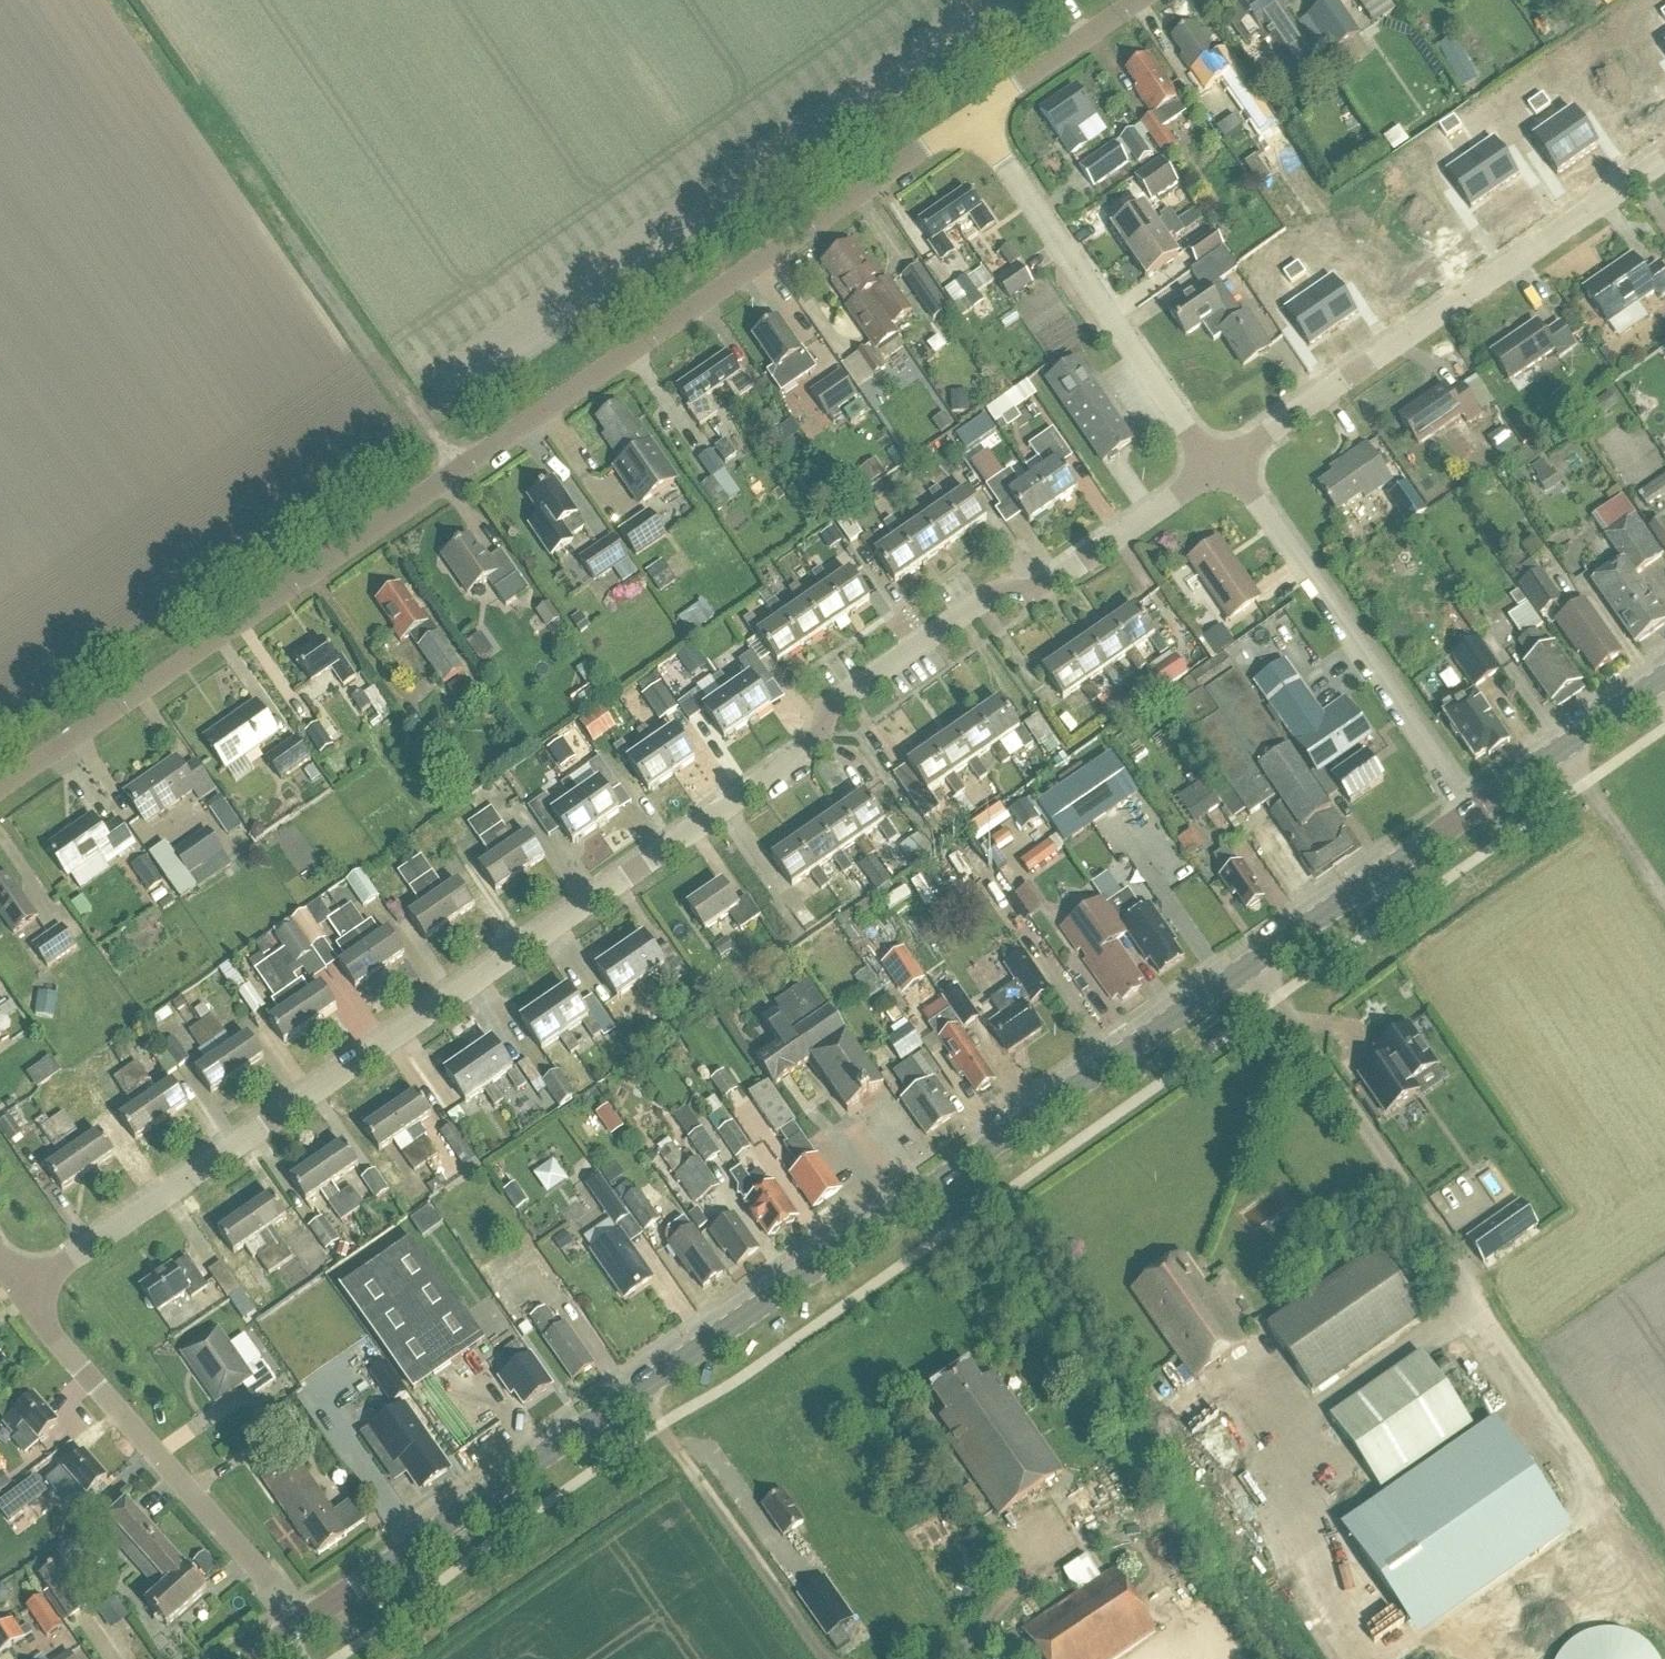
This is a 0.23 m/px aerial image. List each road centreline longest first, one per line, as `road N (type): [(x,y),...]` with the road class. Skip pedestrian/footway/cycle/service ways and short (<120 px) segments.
road 1 (residential): [(21,1293),(811,751),(846,696),(1002,594),(1056,583),(1221,466)]
road 2 (tertiary): [(298,1624),(1475,812)]
road 3 (residential): [(0,790),(972,119)]
road 4 (residential): [(1221,466),(1664,164)]
road 5 (residential): [(298,1624),(21,1293)]
road 6 (residential): [(1475,812),(1221,466)]
road 7 (residential): [(1221,466),(972,119)]
road 8 (tertiary): [(1475,812),(1664,680)]
road 9 (residential): [(972,119),(1143,0)]

